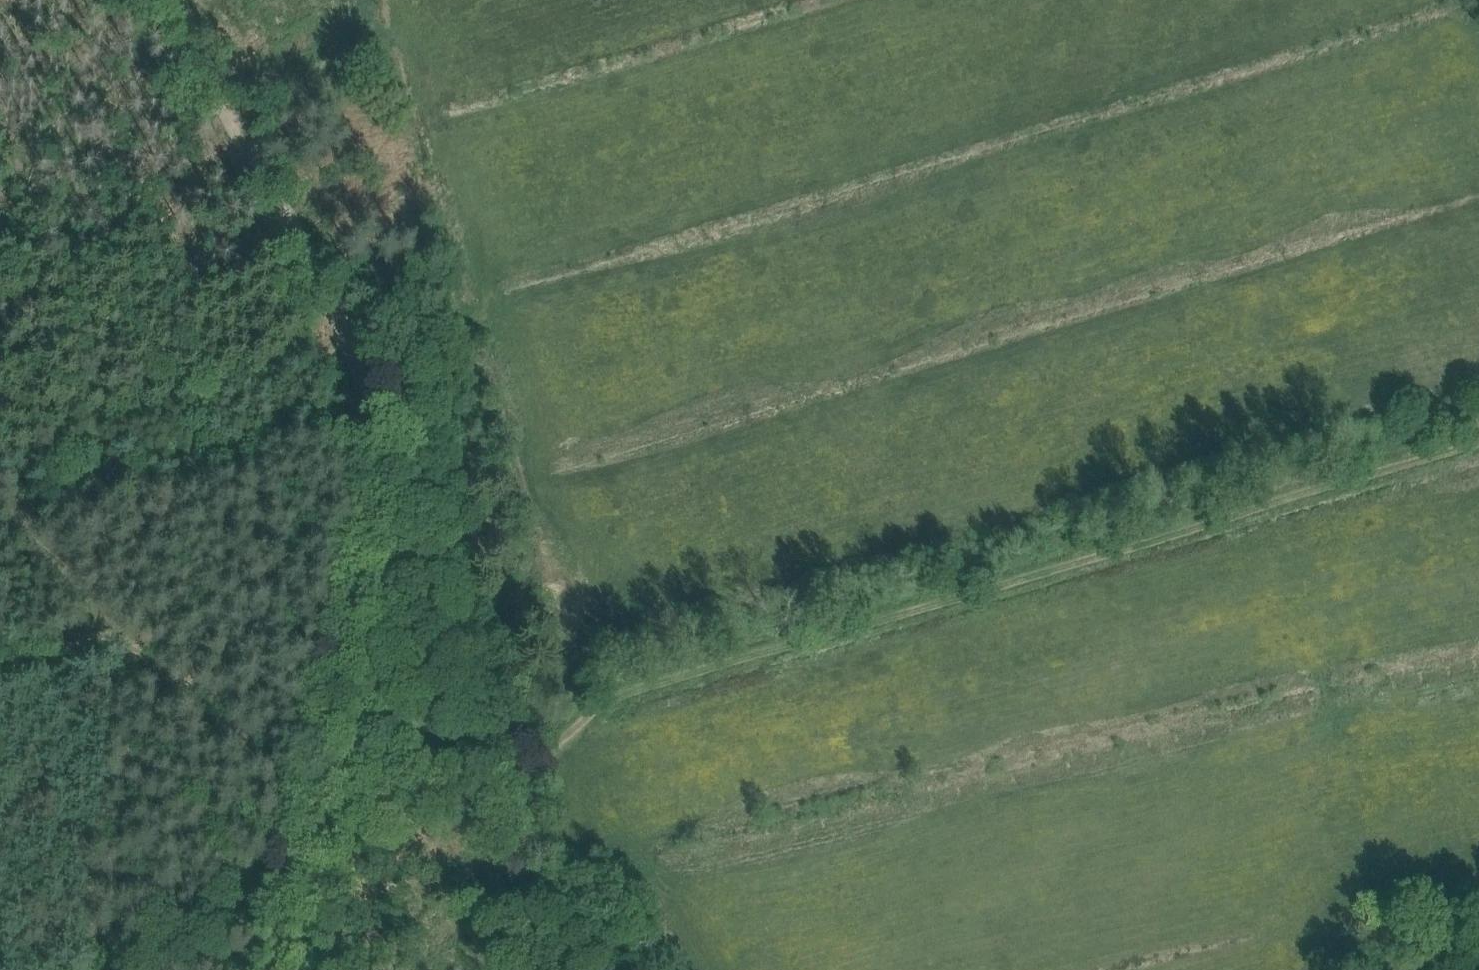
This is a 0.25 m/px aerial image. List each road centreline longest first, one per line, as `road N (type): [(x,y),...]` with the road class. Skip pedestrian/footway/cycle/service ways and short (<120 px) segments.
road 1 (track): [(181,0),(285,228),(348,397),(359,540),(346,670),(291,872)]

